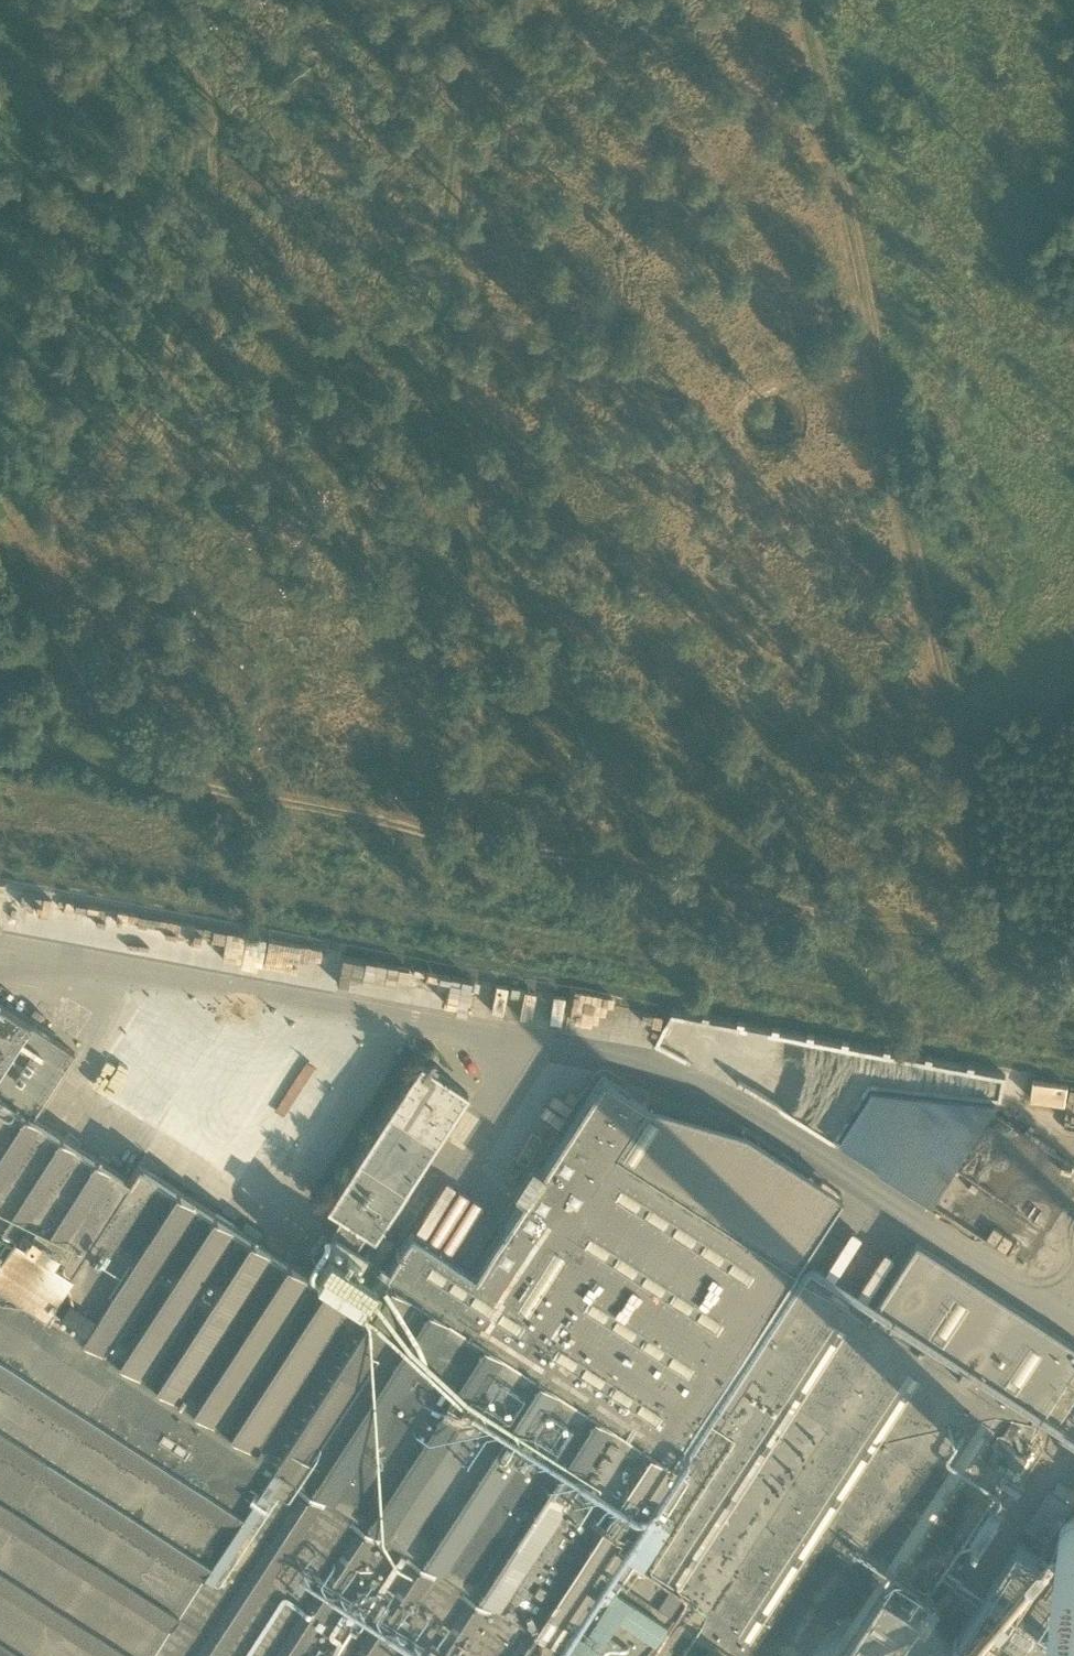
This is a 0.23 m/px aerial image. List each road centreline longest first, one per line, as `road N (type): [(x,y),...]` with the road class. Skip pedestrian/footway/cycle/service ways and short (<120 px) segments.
road 1 (track): [(0,588),(97,728),(154,779),(189,797),(245,813),(1073,950)]
road 2 (track): [(993,939),(951,725)]

